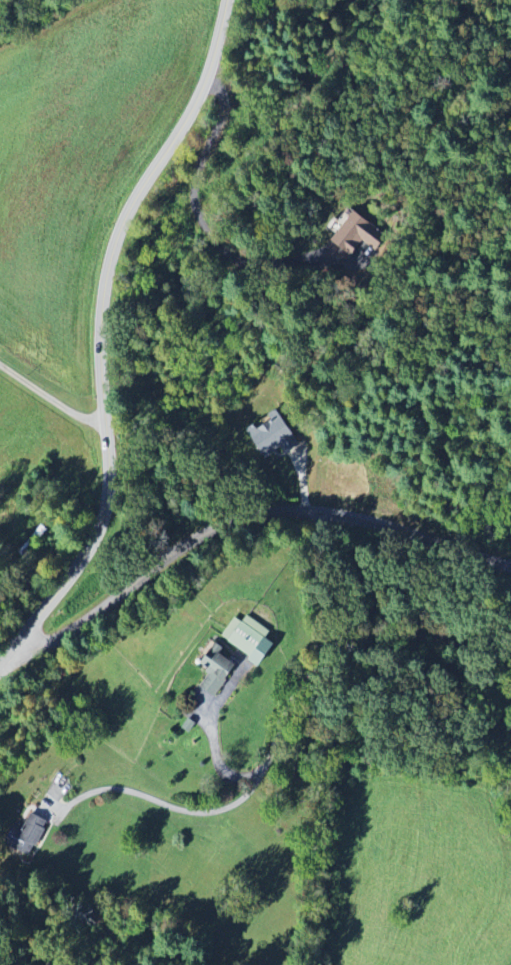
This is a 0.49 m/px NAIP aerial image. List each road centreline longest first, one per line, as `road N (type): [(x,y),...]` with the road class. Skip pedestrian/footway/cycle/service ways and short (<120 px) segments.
road 1 (residential): [(0,670),(81,575),(113,502),(101,356),(118,250),(141,188),(208,93),(226,0)]
road 2 (residential): [(510,577),(392,528),(319,514),(264,517),(207,536),(85,622),(14,650)]
road 3 (residential): [(64,803),(106,793),(207,810),(240,799),(261,780),(283,716),(327,647),(319,514)]
road 4 (residential): [(111,430),(0,356)]

